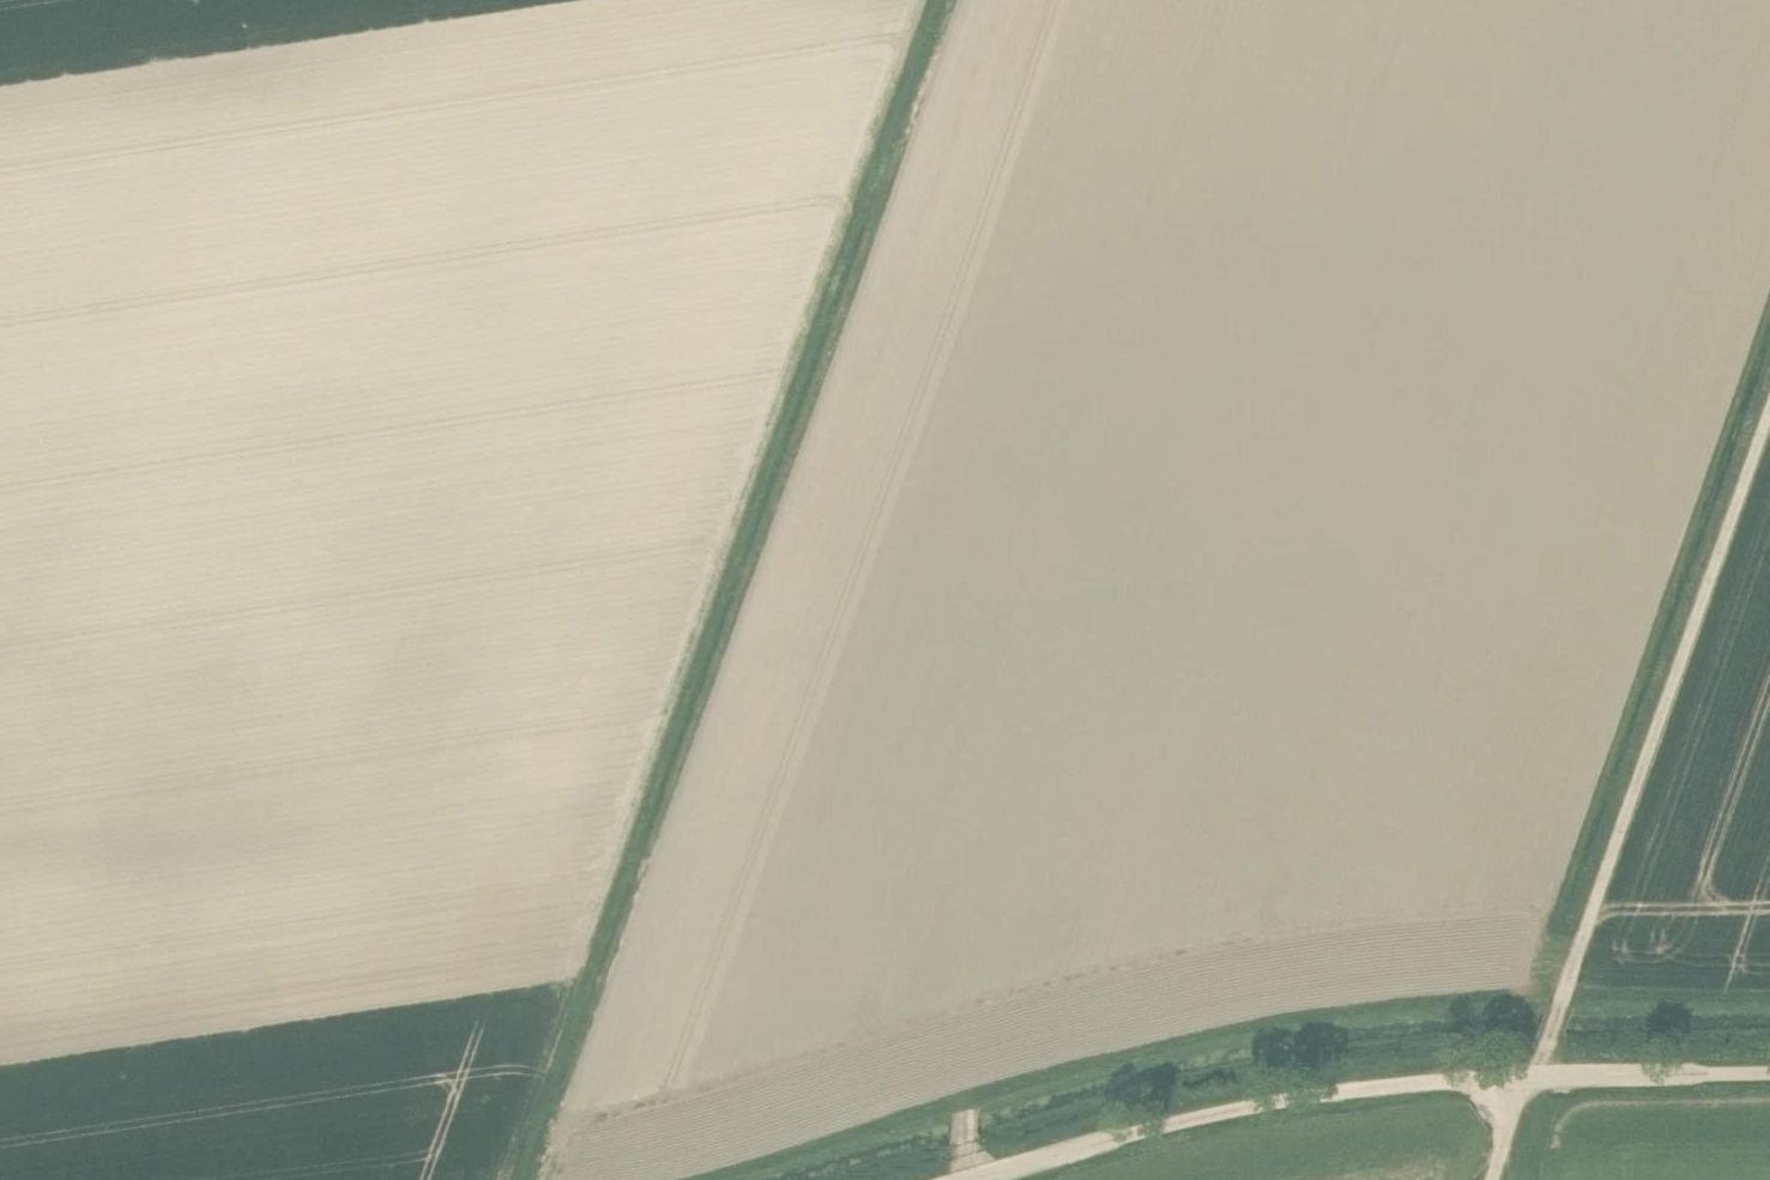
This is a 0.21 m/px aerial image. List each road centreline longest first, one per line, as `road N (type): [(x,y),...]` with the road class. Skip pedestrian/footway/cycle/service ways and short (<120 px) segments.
road 1 (unclassified): [(971,1179),(1206,1115),(1432,1082),(1769,1076)]
road 2 (track): [(1769,403),(1563,994)]

